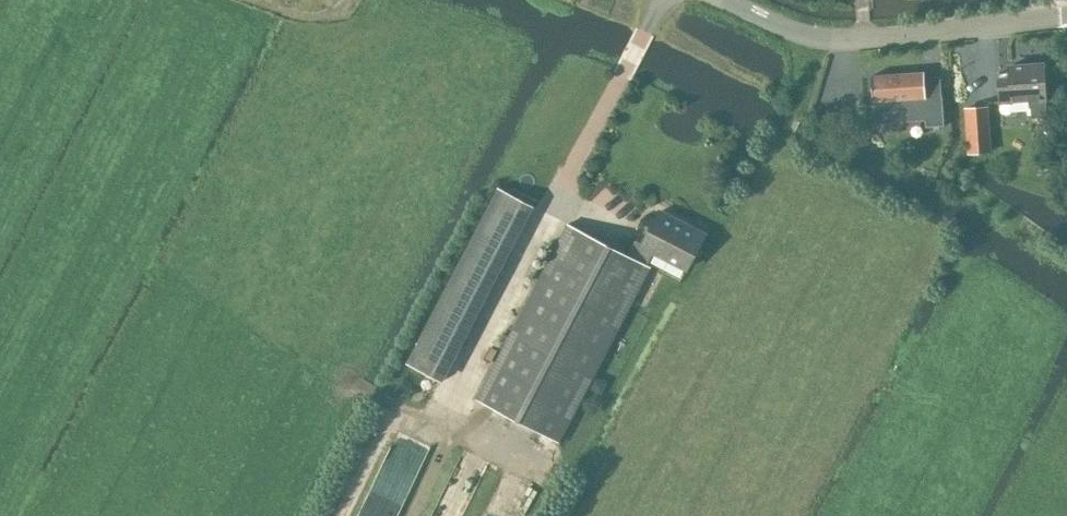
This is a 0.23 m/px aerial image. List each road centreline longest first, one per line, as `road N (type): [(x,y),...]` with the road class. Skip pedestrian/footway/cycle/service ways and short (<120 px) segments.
road 1 (tertiary): [(734,0),(809,36),(864,40),(1066,18)]

